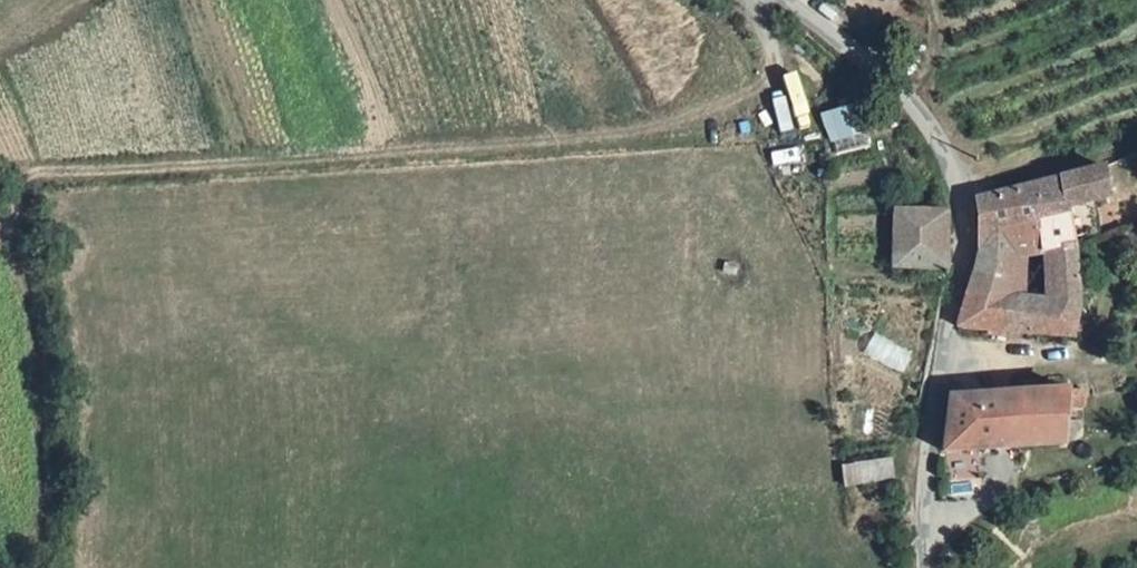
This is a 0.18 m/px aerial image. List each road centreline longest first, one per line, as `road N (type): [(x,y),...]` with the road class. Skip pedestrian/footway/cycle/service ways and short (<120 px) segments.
road 1 (unclassified): [(781,0),(910,96),(952,166),(962,246),(932,407),(921,567)]

